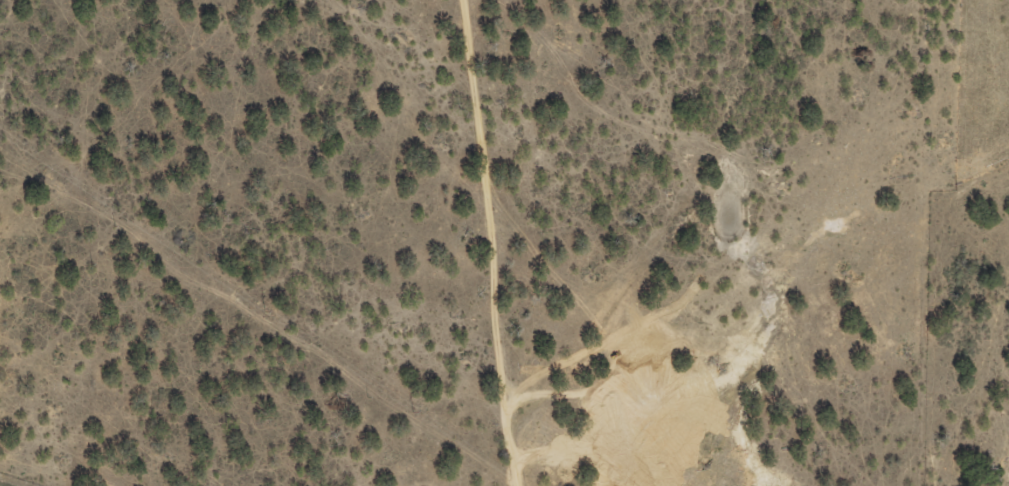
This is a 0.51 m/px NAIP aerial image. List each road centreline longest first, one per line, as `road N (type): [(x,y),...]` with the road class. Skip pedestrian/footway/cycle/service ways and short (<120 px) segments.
road 1 (residential): [(536,485),(471,0)]

